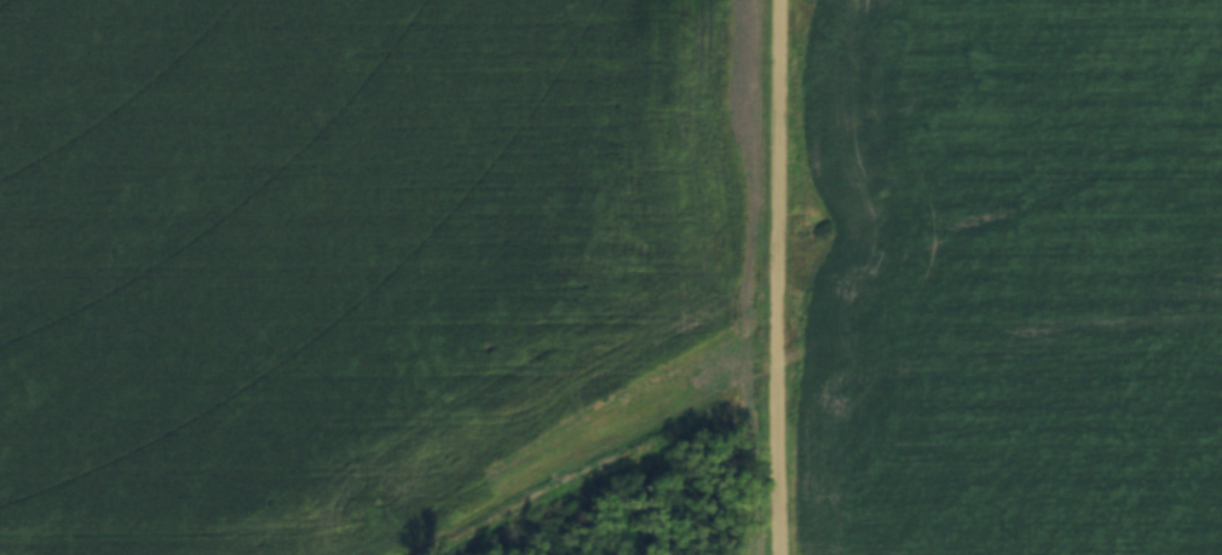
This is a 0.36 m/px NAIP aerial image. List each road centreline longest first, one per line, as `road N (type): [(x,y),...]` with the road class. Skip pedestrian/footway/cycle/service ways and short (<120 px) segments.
road 1 (track): [(805,554),(797,0)]

